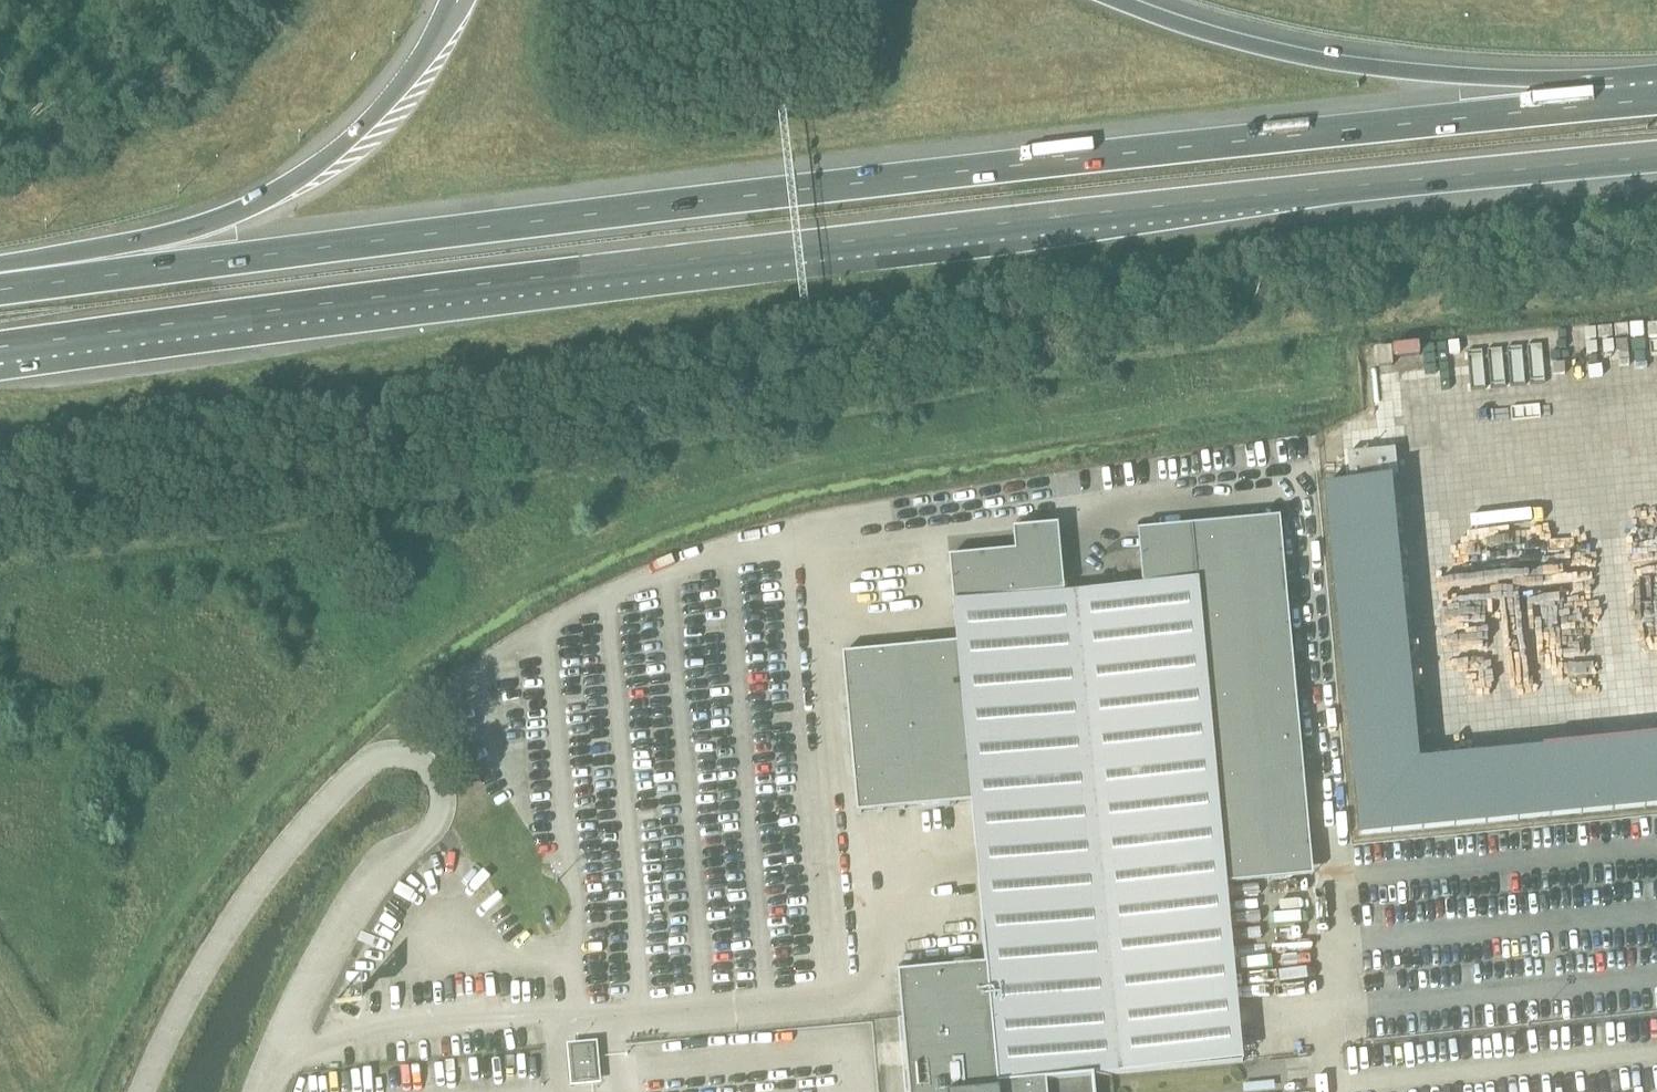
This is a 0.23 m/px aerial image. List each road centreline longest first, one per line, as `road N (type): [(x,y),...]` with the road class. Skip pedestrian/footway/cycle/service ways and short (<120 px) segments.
road 1 (motorway): [(0,348),(752,253),(1656,158)]
road 2 (motorway): [(1616,103),(753,196),(0,291)]
road 3 (motorway): [(457,0),(409,83),(355,141),(289,191),(153,240),(0,264)]
road 4 (motorway): [(1616,103),(1293,55),(1116,0)]

